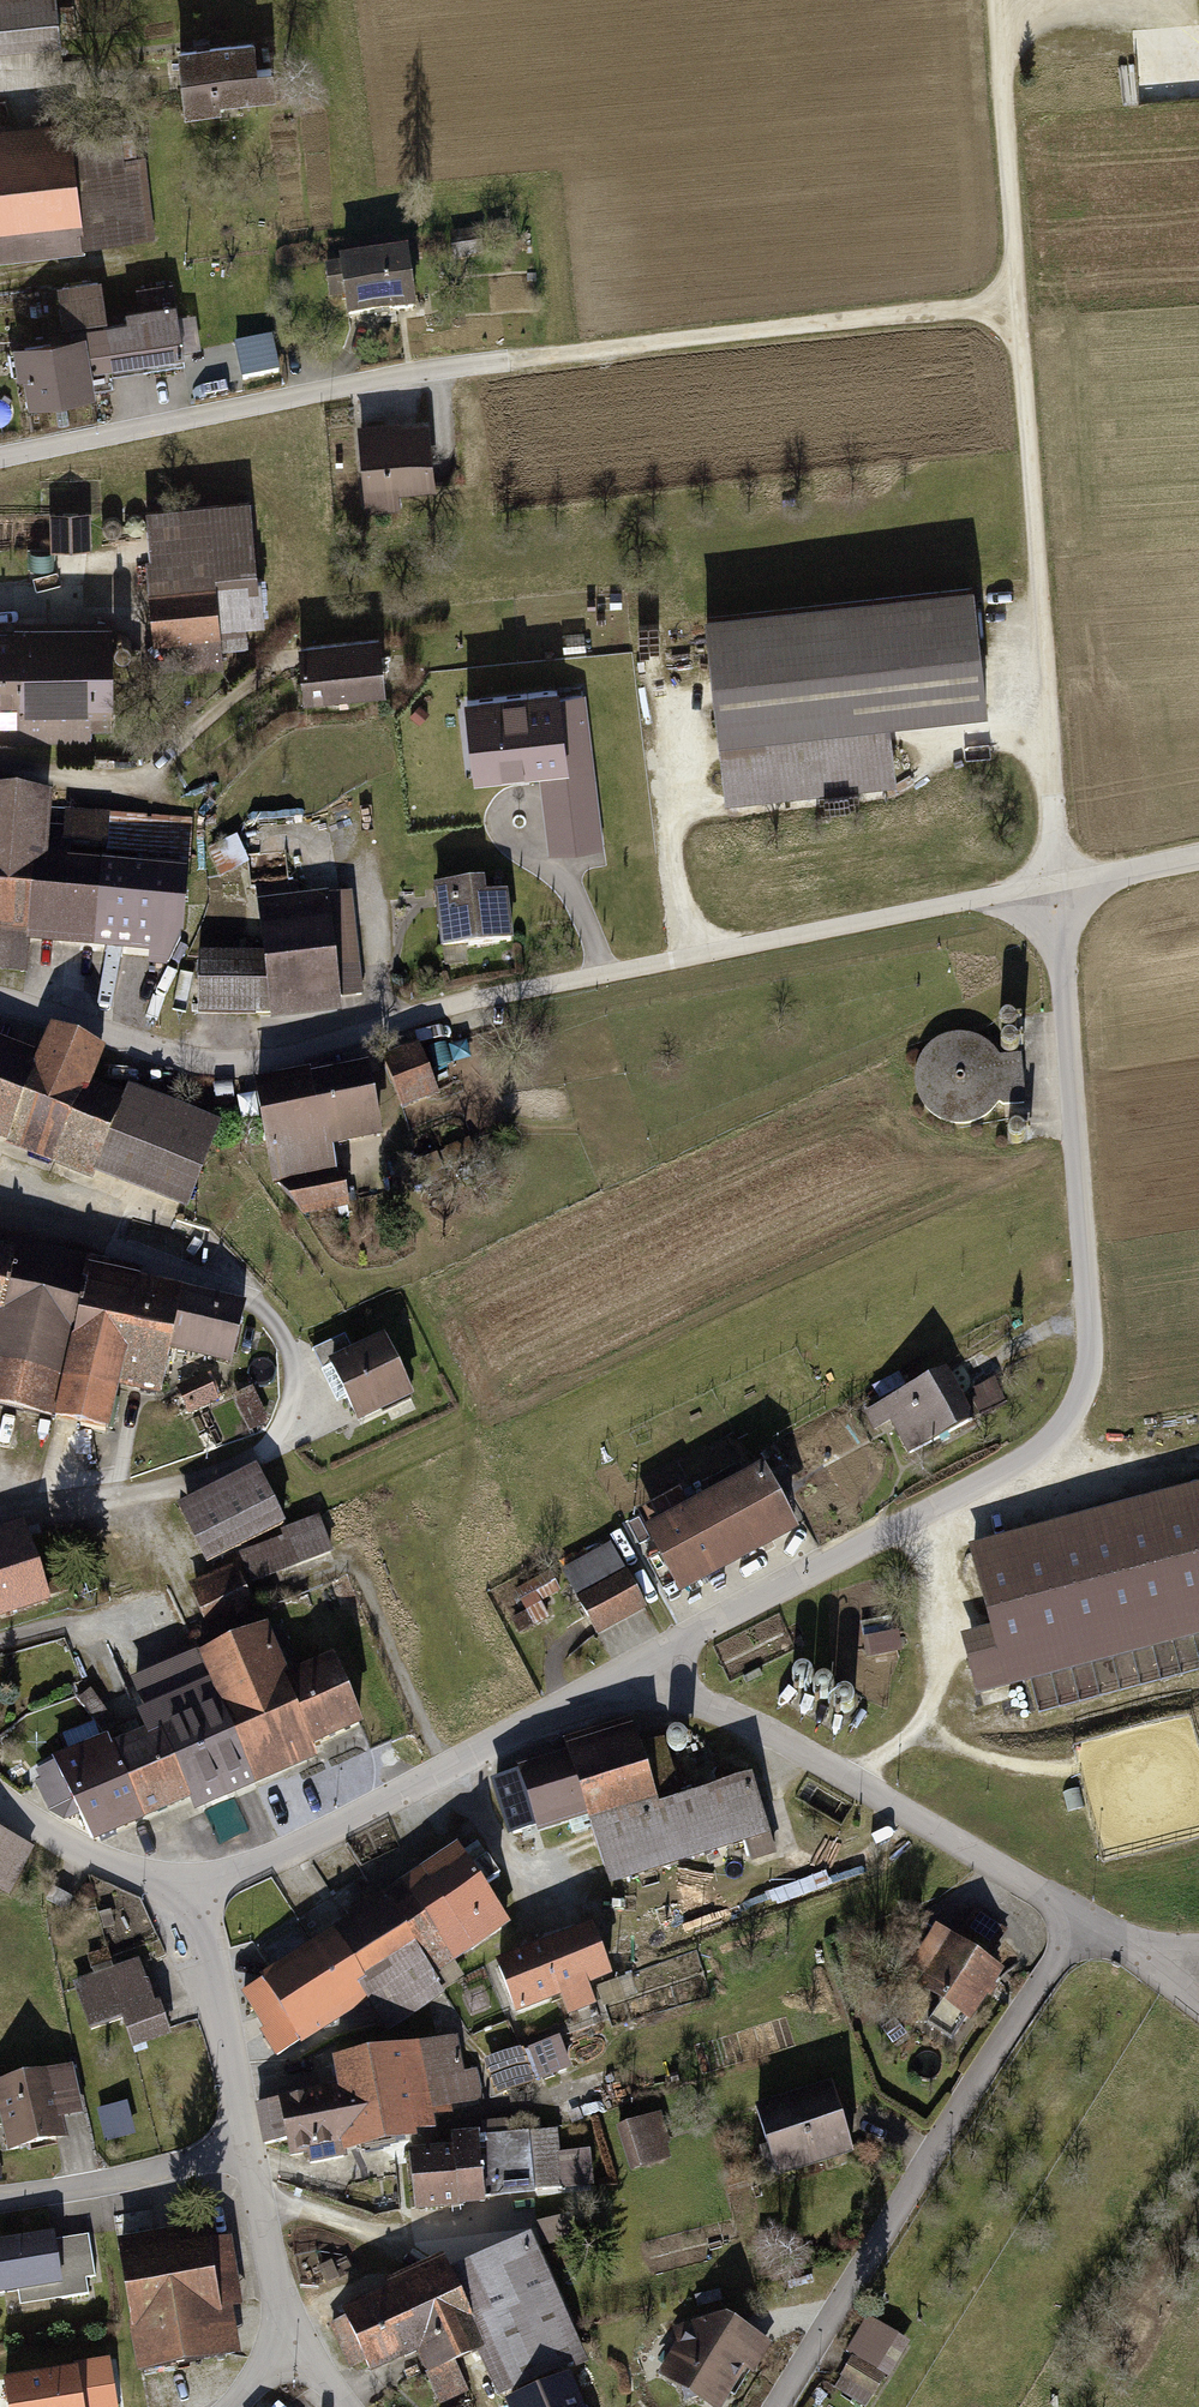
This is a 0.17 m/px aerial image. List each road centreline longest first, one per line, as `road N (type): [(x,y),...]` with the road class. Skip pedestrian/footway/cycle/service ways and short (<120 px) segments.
road 1 (residential): [(1053,883),(494,996),(261,1065),(167,1054),(0,999)]
road 2 (residential): [(629,1673),(1034,1452),(1063,1420),(1084,1378),(1088,1304),(1053,883)]
road 3 (residential): [(0,457),(413,373),(1016,302)]
road 4 (track): [(1053,883),(997,0)]
road 5 (residential): [(0,1227),(142,1257),(249,1296),(287,1344),(296,1372),(288,1414),(263,1453),(172,1487),(0,1515)]
road 6 (residential): [(777,2406),(1081,1921)]
road 7 (residential): [(629,1673),(839,1772),(1081,1921)]
road 8 (residential): [(192,1886),(261,1862),(629,1673)]
road 9 (track): [(924,1512),(943,1590),(943,1672),(911,1738),(839,1772)]
road 10 (residential): [(245,2142),(192,1886)]
road 11 (residential): [(245,2142),(199,2164),(0,2199)]
road 12 (residential): [(192,1886),(153,1884),(82,1860),(0,1804)]
road 13 (residential): [(298,2334),(245,2142)]
road 14 (residential): [(1198,856),(1053,883)]

